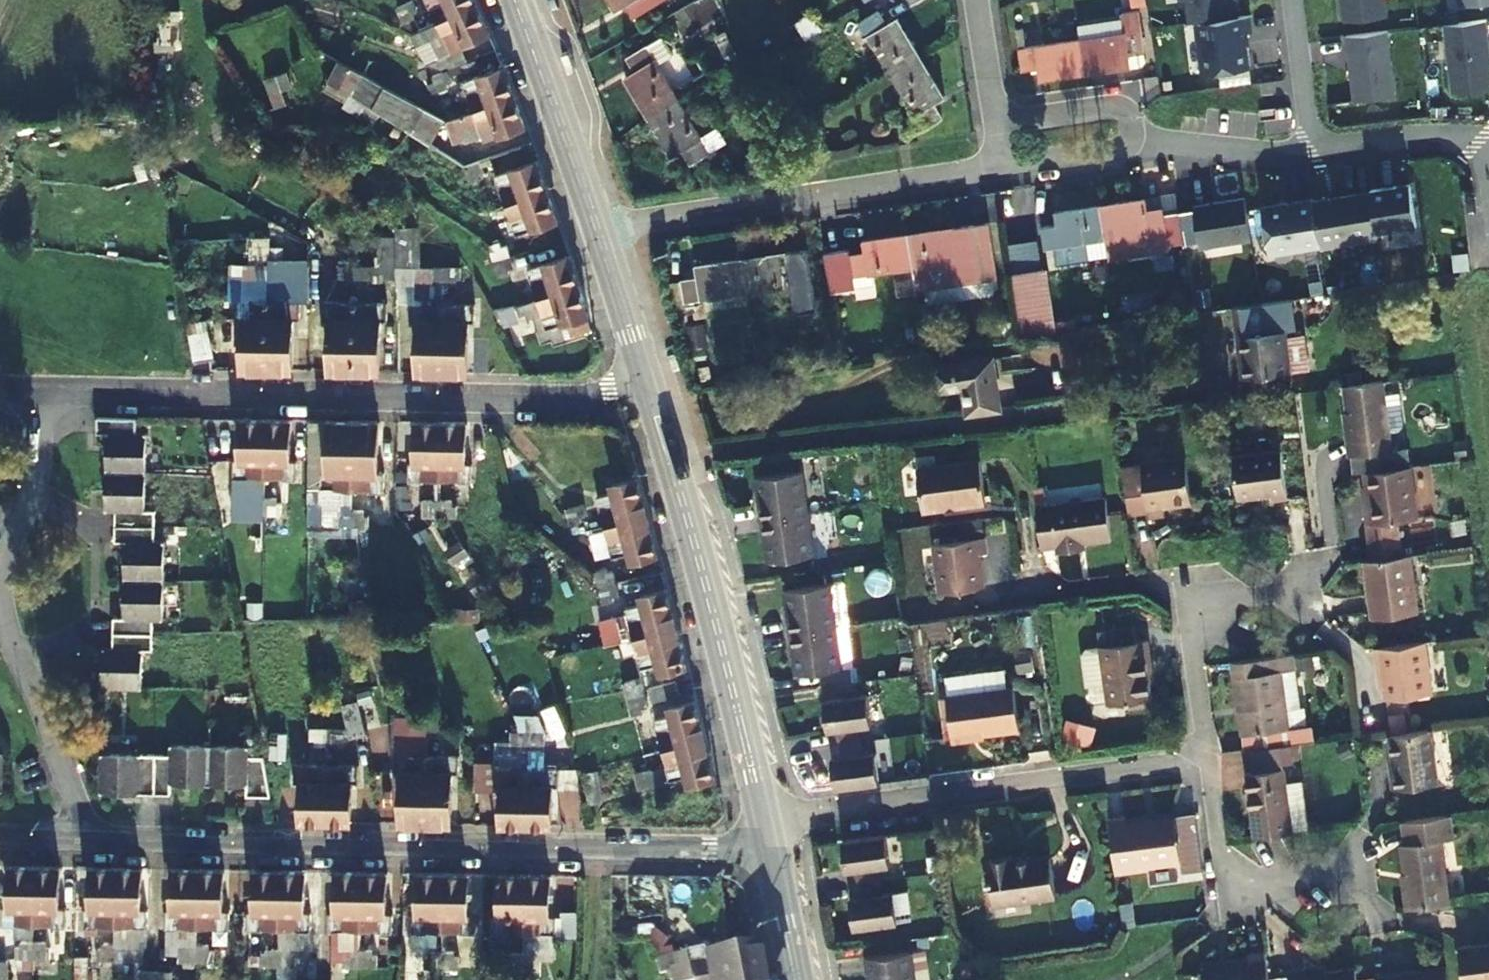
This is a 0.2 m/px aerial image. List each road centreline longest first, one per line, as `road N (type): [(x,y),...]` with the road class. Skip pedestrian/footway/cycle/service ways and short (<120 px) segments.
road 1 (residential): [(768,834),(740,848),(93,844)]
road 2 (residential): [(657,400),(98,398)]
road 3 (unclassified): [(669,449),(1223,386)]
road 4 (residential): [(768,834),(798,819),(1208,759)]
road 5 (residential): [(602,232),(1007,168)]
road 6 (secondary): [(768,834),(669,449)]
road 7 (residential): [(16,666),(100,627),(100,531),(33,502)]
road 8 (residential): [(1208,759),(1221,862),(1269,882),(1360,869)]
road 9 (secondary): [(602,232),(516,0)]
road 10 (residential): [(93,844),(16,666)]
road 11 (residential): [(1187,616),(1178,579),(1027,597)]
road 12 (residential): [(998,112),(1111,96),(1141,123),(1141,148)]
road 13 (residential): [(1312,153),(1426,137),(1488,140)]
road 14 (secondary): [(657,400),(602,232)]
road 15 (residential): [(1141,148),(1312,153)]
road 16 (residential): [(16,666),(6,567),(33,502)]
road 17 (residential): [(1290,0),(1312,153)]
road 18 (secondary): [(797,979),(768,834)]
road 19 (residential): [(1208,759),(1187,616)]
road 20 (residential): [(1007,168),(1141,148)]
road 21 (residential): [(33,502),(50,430),(98,398)]
road 22 (residential): [(1187,616),(1309,599)]

